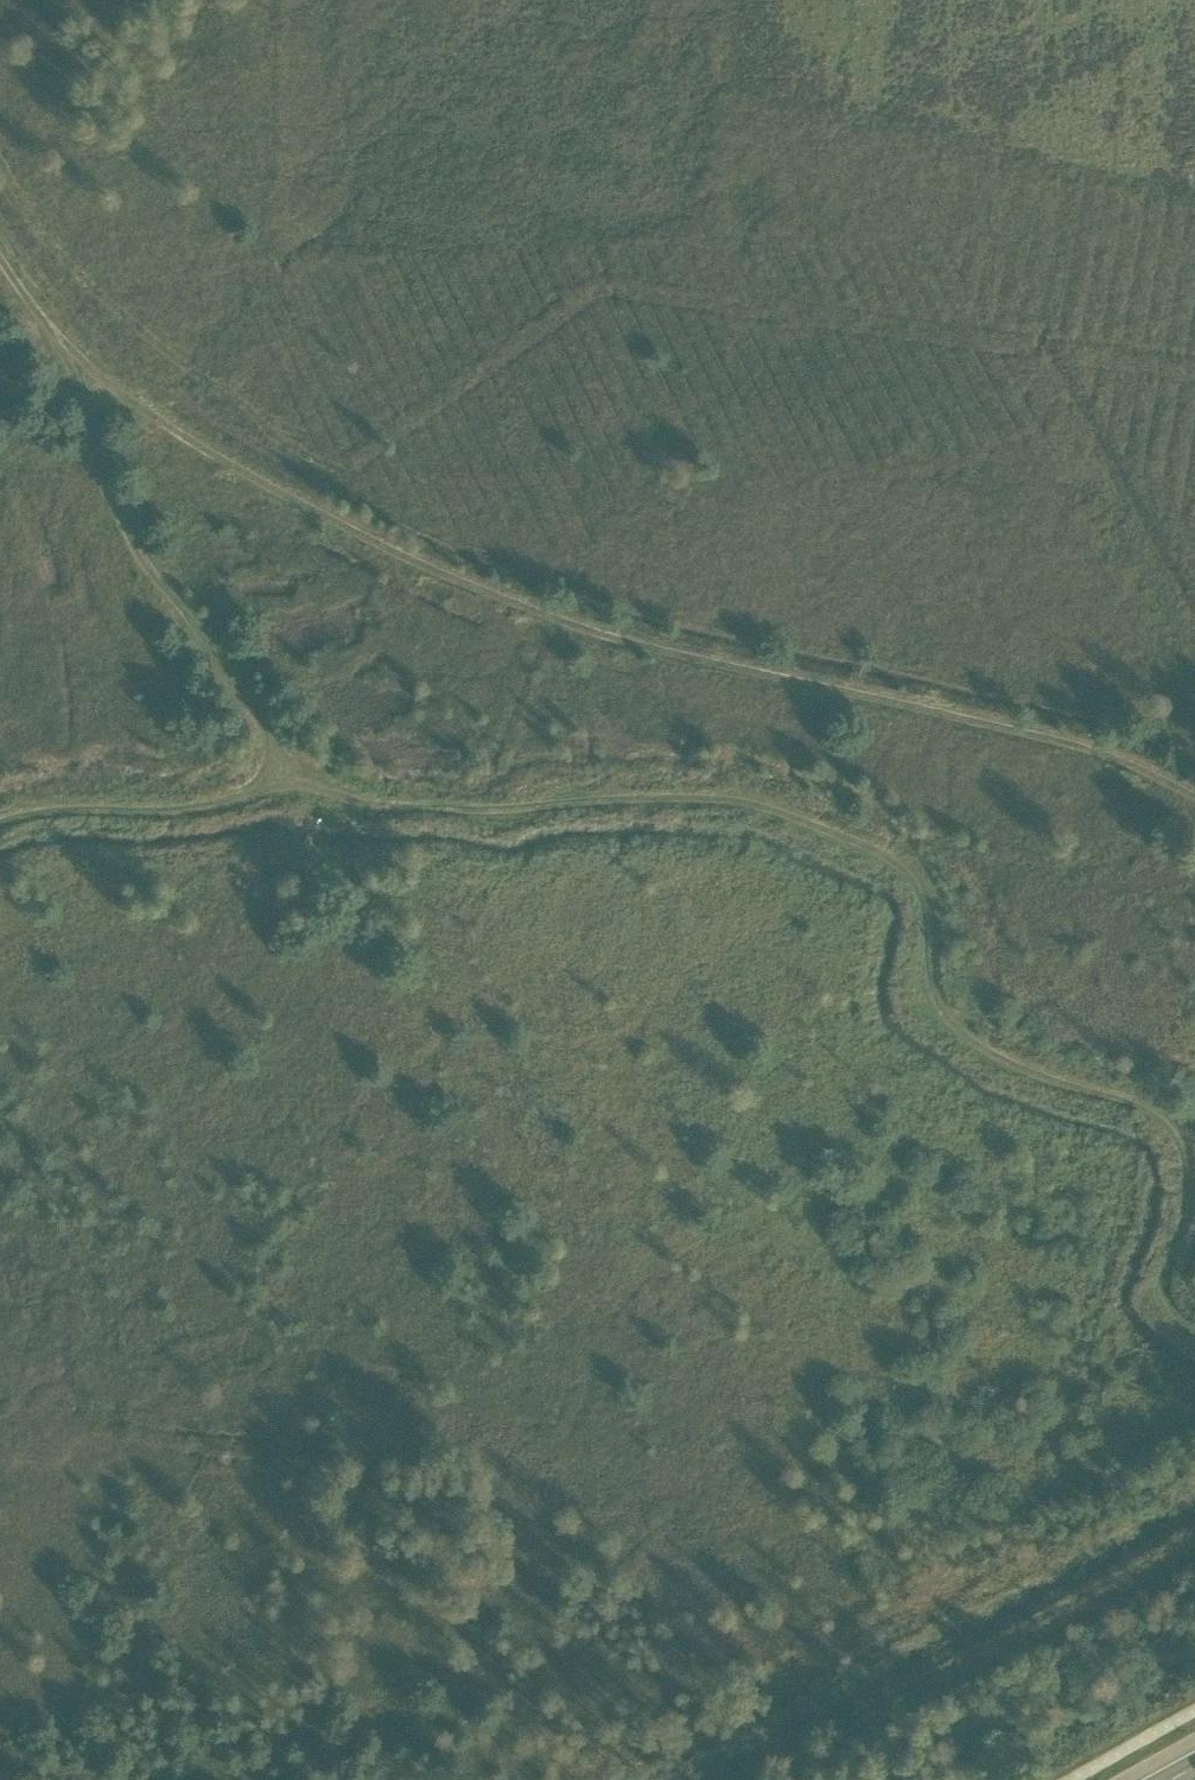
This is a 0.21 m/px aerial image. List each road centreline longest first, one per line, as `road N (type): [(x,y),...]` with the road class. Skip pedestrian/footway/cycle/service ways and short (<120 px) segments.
road 1 (track): [(1194,1336),(1177,1324),(1155,1286),(1186,1175),(1166,1122),(955,1040),(936,1003),(921,891),(805,821),(727,797),(504,811),(395,808),(292,779),(174,813),(67,808),(0,823)]
road 2 (track): [(1194,783),(1086,739),(621,642),(448,575),(189,430),(103,358),(0,252)]

